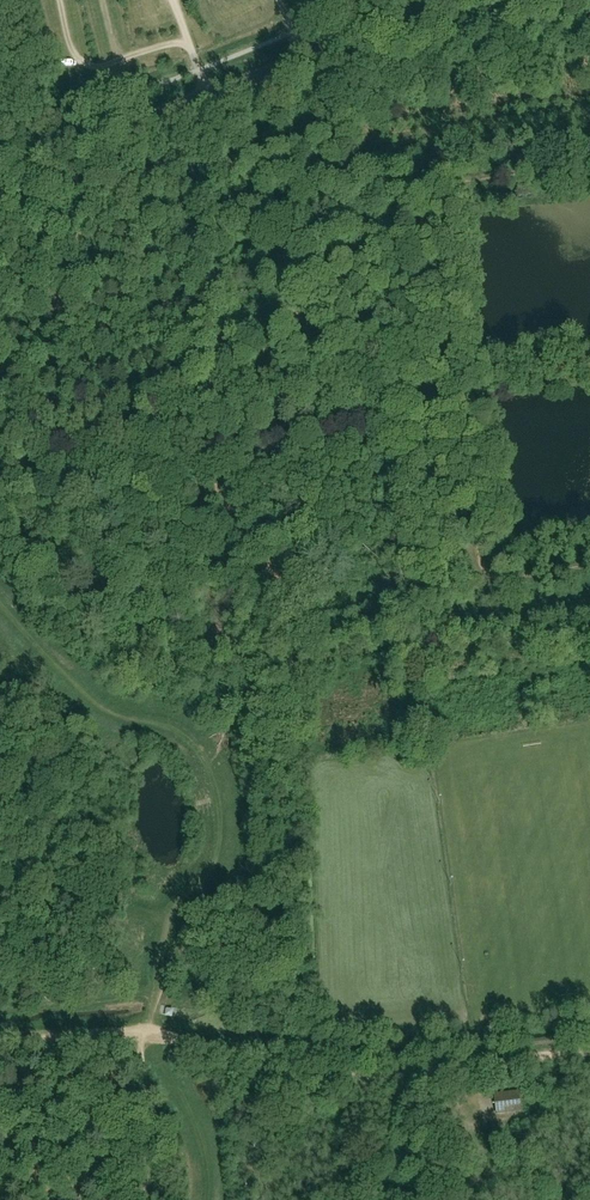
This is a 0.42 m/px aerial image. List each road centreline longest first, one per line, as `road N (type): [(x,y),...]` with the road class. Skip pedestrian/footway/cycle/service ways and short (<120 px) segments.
road 1 (track): [(156,988),(173,914),(223,861),(224,804),(210,766),(179,729),(98,706),(0,598)]
road 2 (tertiary): [(0,155),(79,141),(453,0)]
road 3 (track): [(589,1049),(342,1072),(147,1033)]
road 4 (track): [(143,1199),(147,1033)]
road 5 (track): [(0,1041),(147,1033)]

